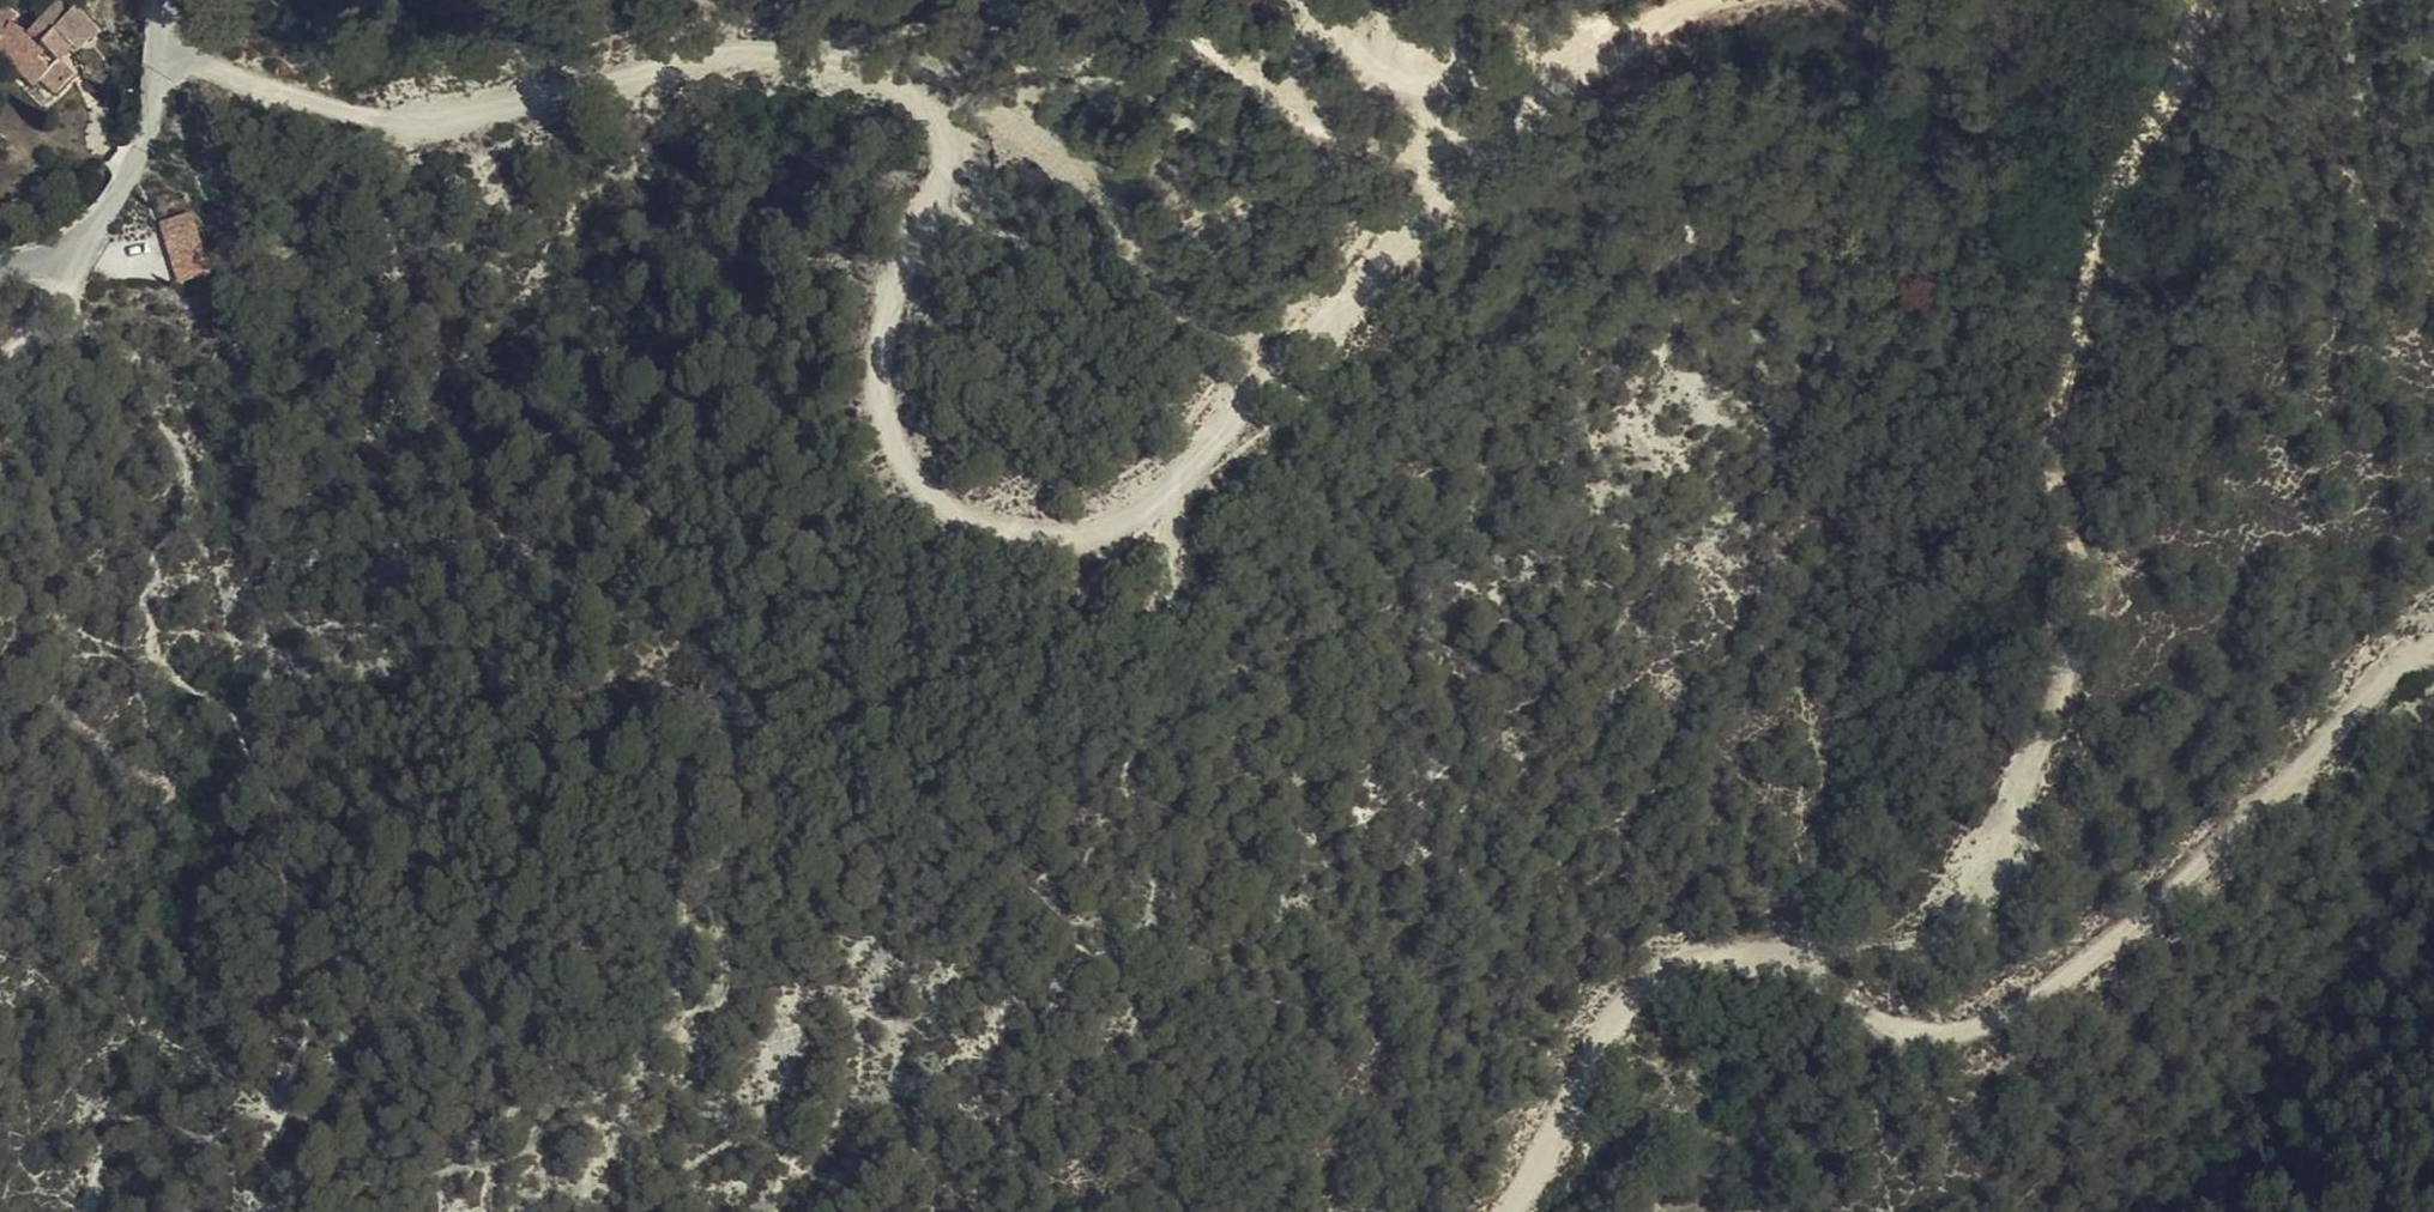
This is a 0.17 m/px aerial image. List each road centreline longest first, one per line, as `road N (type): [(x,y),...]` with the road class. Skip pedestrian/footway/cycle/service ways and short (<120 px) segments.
road 1 (track): [(162,59),(269,94),(390,115),(447,116),(559,95),(721,50),(809,49),(883,80),(934,114),(953,153),(889,333),(890,419),(920,479),(984,519),(1074,528),(1142,505),(1557,74),(1629,25),(1702,0)]
road 2 (track): [(1500,1211),(1633,986),(1705,948),(1762,949),(1796,957),(1894,1037),(1958,1037),(2028,999),(2190,871),(2433,632)]
road 3 (track): [(2186,0),(2189,30),(2172,93),(2092,243),(2058,416),(2066,527),(2088,594),(2032,763),(2004,825),(1929,935),(1885,950),(1796,938),(1762,949)]
road 4 (residential): [(0,268),(59,259),(93,235),(147,147),(164,0)]
road 5 (track): [(1557,74),(1407,66),(1327,0)]
road 6 (track): [(0,364),(56,298),(59,259)]

